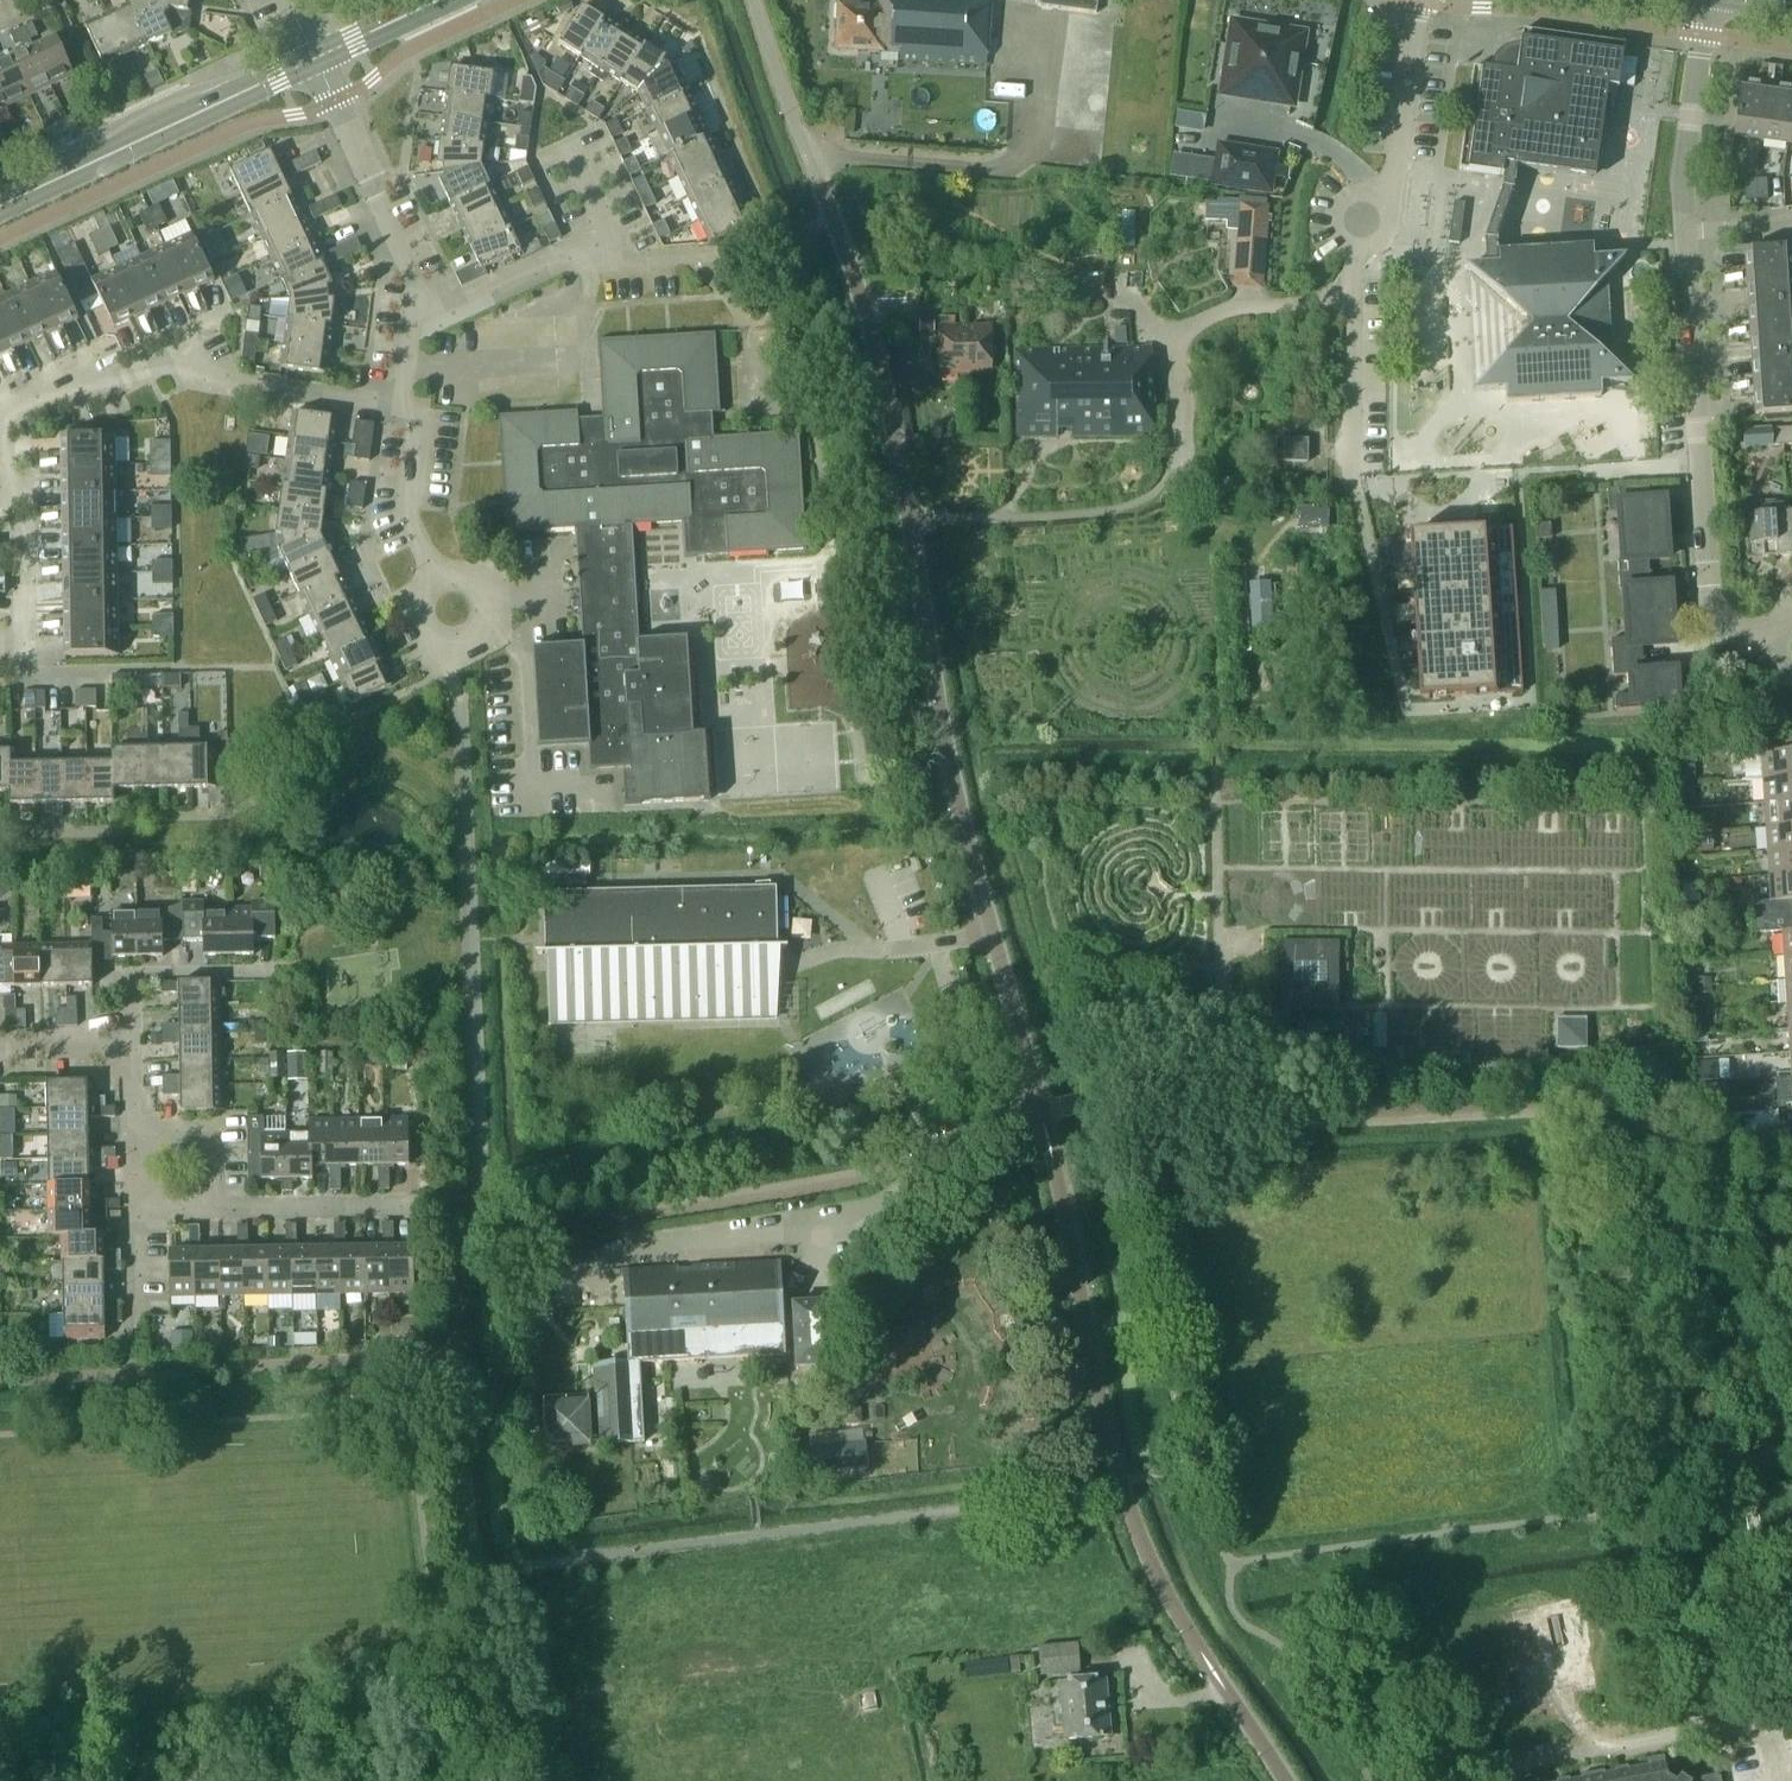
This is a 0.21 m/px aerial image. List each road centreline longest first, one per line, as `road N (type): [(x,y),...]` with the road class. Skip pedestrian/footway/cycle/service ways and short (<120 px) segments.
road 1 (unclassified): [(1041,1110),(959,821),(914,520),(861,296),(790,120),(753,0)]
road 2 (residential): [(0,406),(66,379),(100,380),(163,351),(201,377),(401,400)]
road 3 (residential): [(1735,629),(1708,598),(1684,226)]
road 4 (residential): [(1760,1780),(1748,1733),(1733,1728),(1452,1773)]
road 5 (tertiary): [(315,58),(0,205)]
road 6 (residential): [(413,302),(415,277),(315,58)]
road 7 (residential): [(1684,226),(1683,171),(1705,0)]
road 8 (residential): [(413,302),(448,305),(545,259),(618,256)]
road 9 (residential): [(412,1205),(209,1209)]
road 10 (residential): [(21,648),(21,496),(0,451)]
road 11 (unclassified): [(1283,1780),(1176,1612)]
road 12 (unclassified): [(1041,1110),(1091,1101),(1221,1105)]
road 13 (residential): [(429,567),(408,519),(415,427),(401,400)]
road 14 (residential): [(429,567),(411,593),(415,625),(438,648),(478,640),(484,622)]
road 15 (residential): [(209,1209),(206,1132),(132,1133)]
road 16 (unclassified): [(911,1172),(938,1147),(1041,1110)]
road 17 (tertiary): [(435,0),(315,58)]
road 18 (residential): [(0,1050),(130,1048)]
road 19 (residential): [(618,256),(566,146)]

